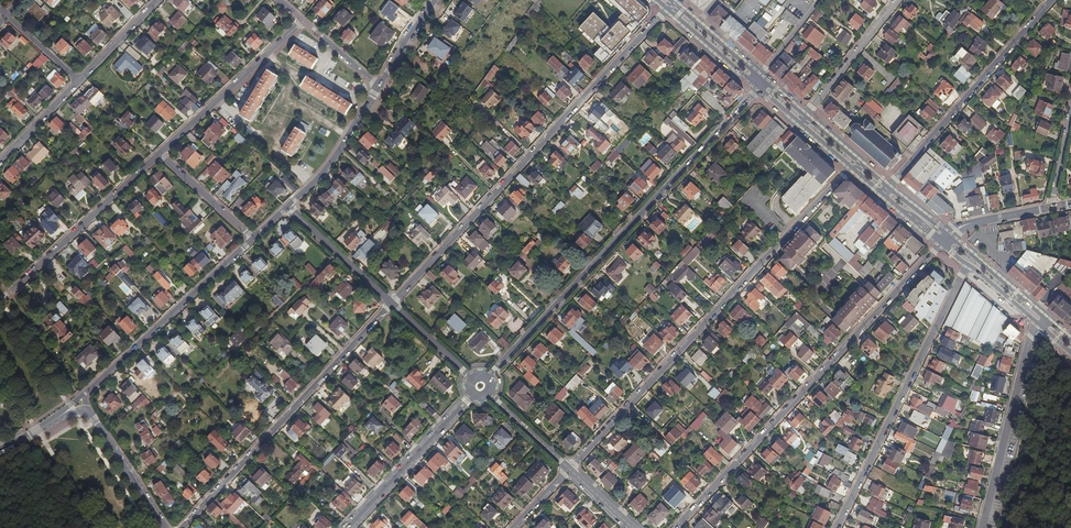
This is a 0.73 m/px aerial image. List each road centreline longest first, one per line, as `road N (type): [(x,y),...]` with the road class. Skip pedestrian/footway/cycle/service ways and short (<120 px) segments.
road 1 (residential): [(854,165),(569,469)]
road 2 (residential): [(670,6),(391,304)]
road 3 (residential): [(487,377),(761,84)]
road 4 (residential): [(676,527),(945,241)]
road 5 (residential): [(391,304),(182,527)]
road 6 (residential): [(837,527),(971,261)]
road 7 (residential): [(885,191),(1053,0)]
road 8 (secondary): [(253,239),(87,392)]
road 9 (residential): [(4,302),(159,154)]
road 10 (residential): [(1043,323),(1032,336),(983,527)]
road 11 (residential): [(159,154),(304,20)]
road 12 (residential): [(349,527),(473,394)]
road 13 (residential): [(896,0),(801,120)]
road 14 (secondary): [(378,86),(330,166),(288,206)]
road 15 (residential): [(288,206),(391,304)]
road 16 (residential): [(88,410),(165,527)]
road 17 (residential): [(159,154),(253,239)]

